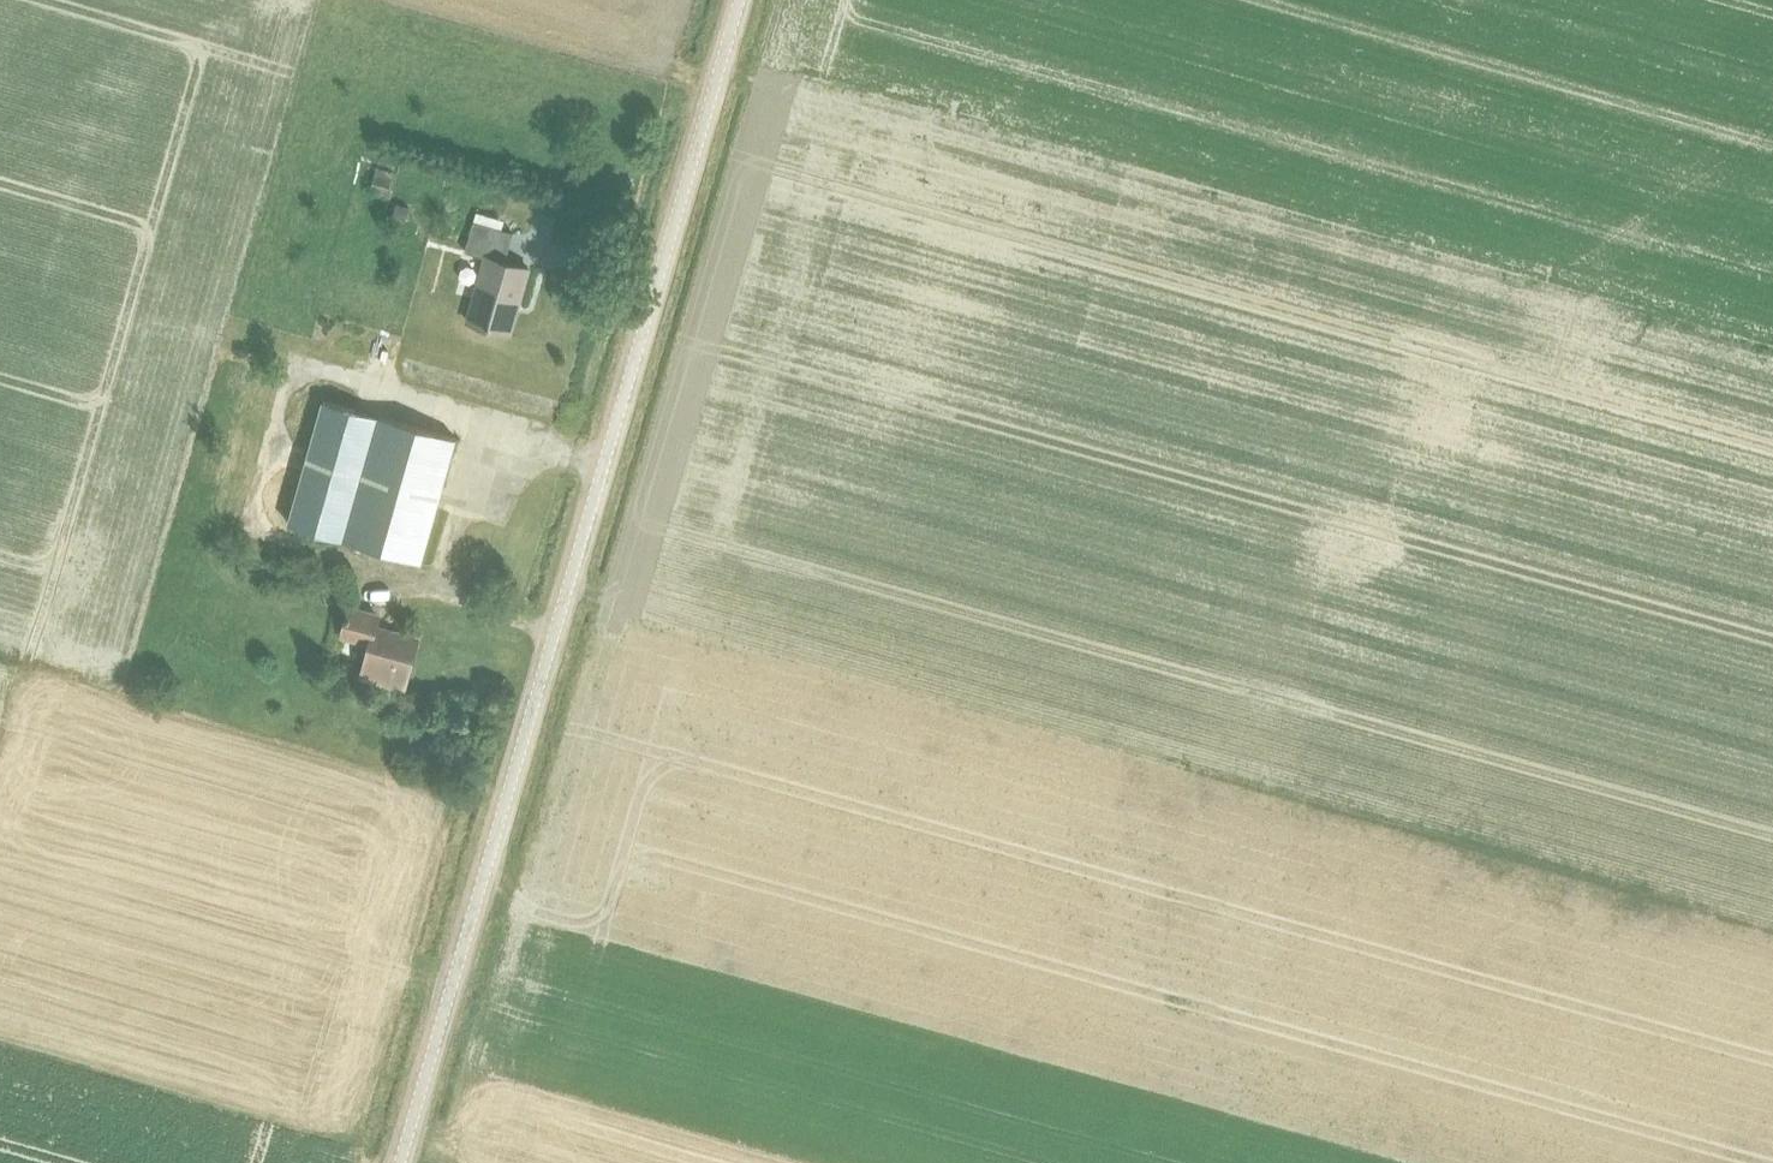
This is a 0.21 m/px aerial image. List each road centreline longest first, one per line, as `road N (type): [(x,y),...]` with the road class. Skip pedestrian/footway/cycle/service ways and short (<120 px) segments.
road 1 (unclassified): [(398,1162),(740,0)]

